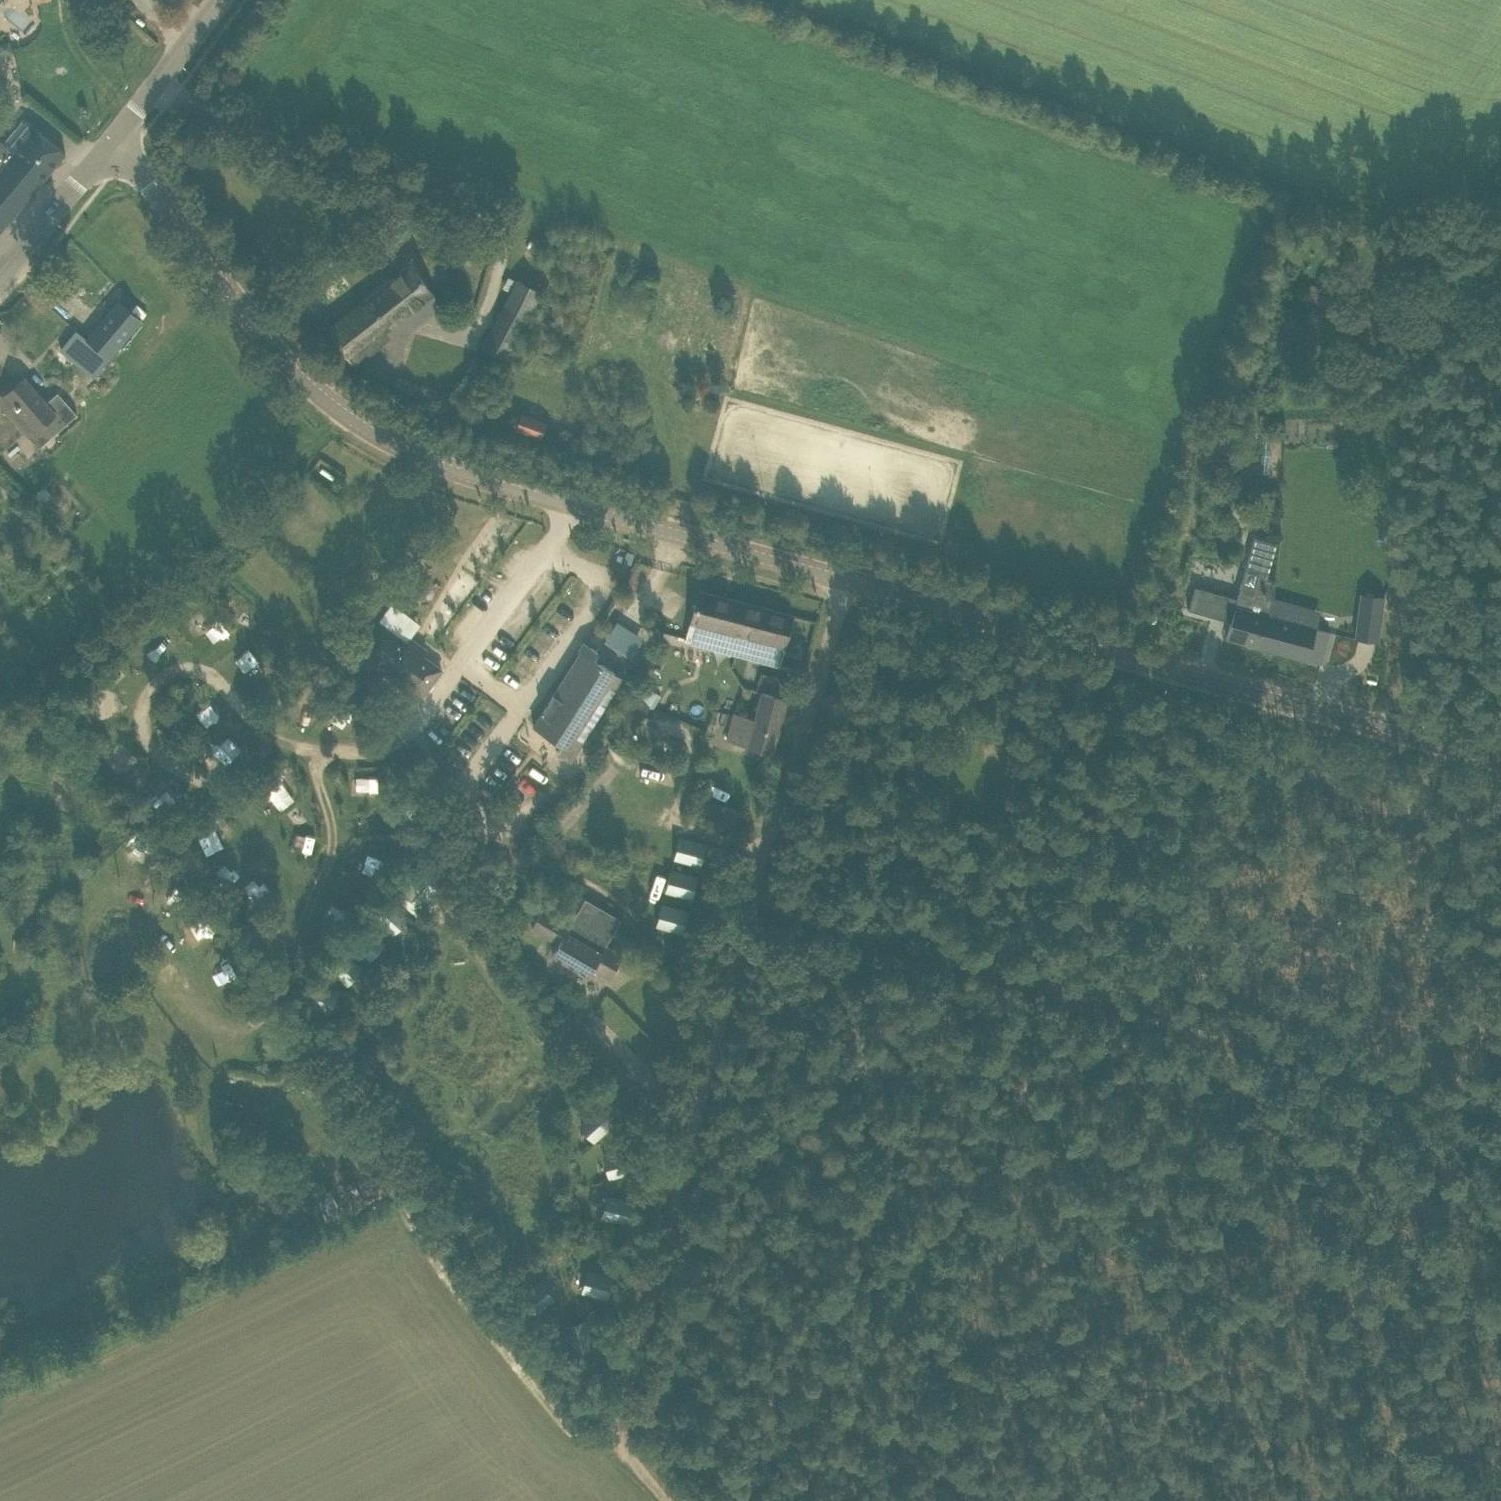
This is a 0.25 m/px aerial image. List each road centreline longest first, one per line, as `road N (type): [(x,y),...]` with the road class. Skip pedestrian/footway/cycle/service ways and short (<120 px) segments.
road 1 (tertiary): [(1500,761),(431,463),(367,432),(328,400),(110,146)]
road 2 (track): [(1500,1136),(750,920)]
road 3 (track): [(673,1500),(619,1440),(701,1094)]
road 4 (track): [(750,920),(845,580)]
road 5 (secondary): [(110,146),(222,0)]
road 6 (track): [(701,1094),(750,920)]
road 7 (secondary): [(0,274),(110,146)]

